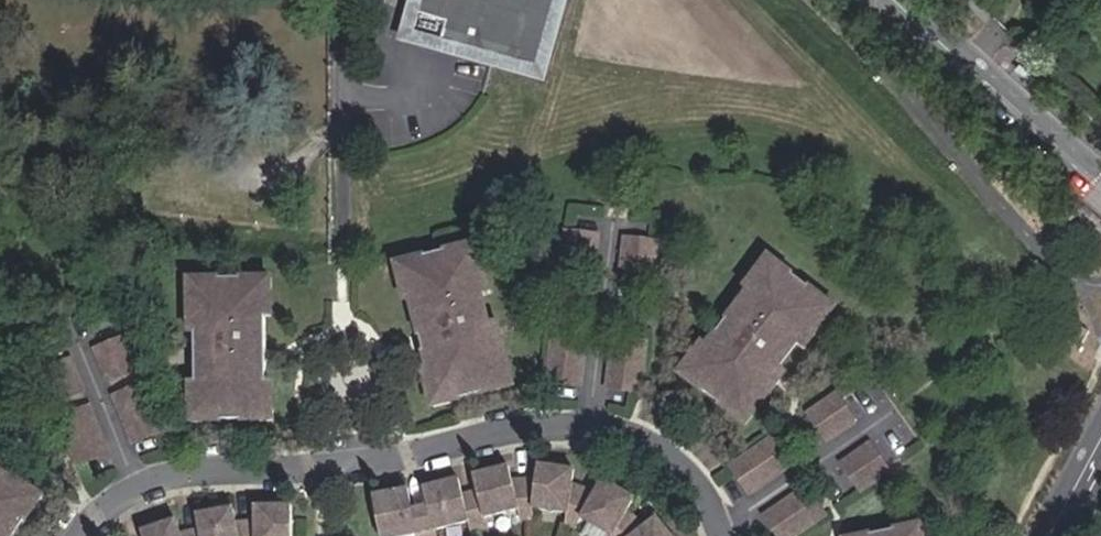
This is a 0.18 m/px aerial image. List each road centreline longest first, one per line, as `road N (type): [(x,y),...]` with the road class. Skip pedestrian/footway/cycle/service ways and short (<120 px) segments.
road 1 (residential): [(724,535),(692,477),(653,447),(617,430),(551,423),(419,450),(158,477),(119,495),(82,535)]
road 2 (tertiary): [(895,0),(1100,187)]

